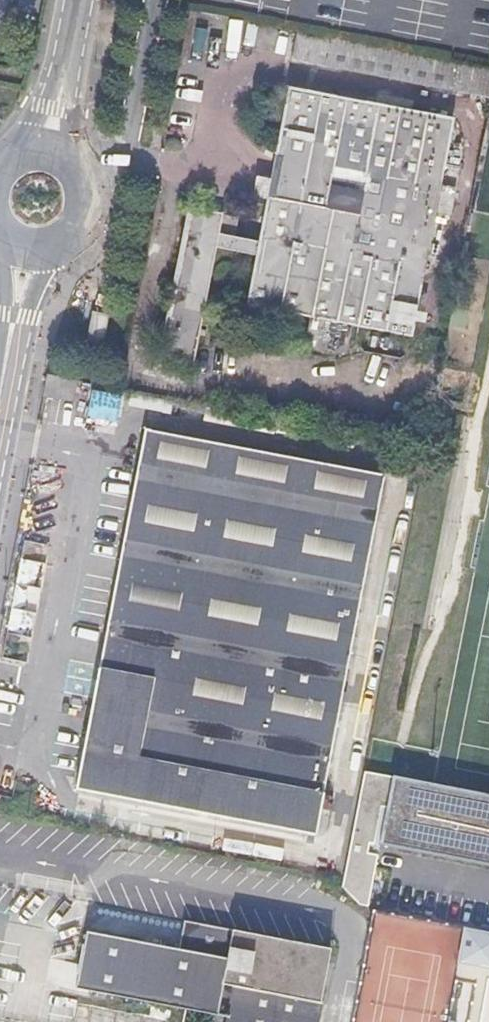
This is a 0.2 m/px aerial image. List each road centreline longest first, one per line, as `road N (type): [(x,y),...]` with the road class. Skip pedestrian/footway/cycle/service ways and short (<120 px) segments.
road 1 (secondary): [(31,255),(65,250),(94,208),(88,174),(51,147)]
road 2 (unclassified): [(51,147),(79,0)]
road 3 (secondary): [(31,255),(0,380)]

